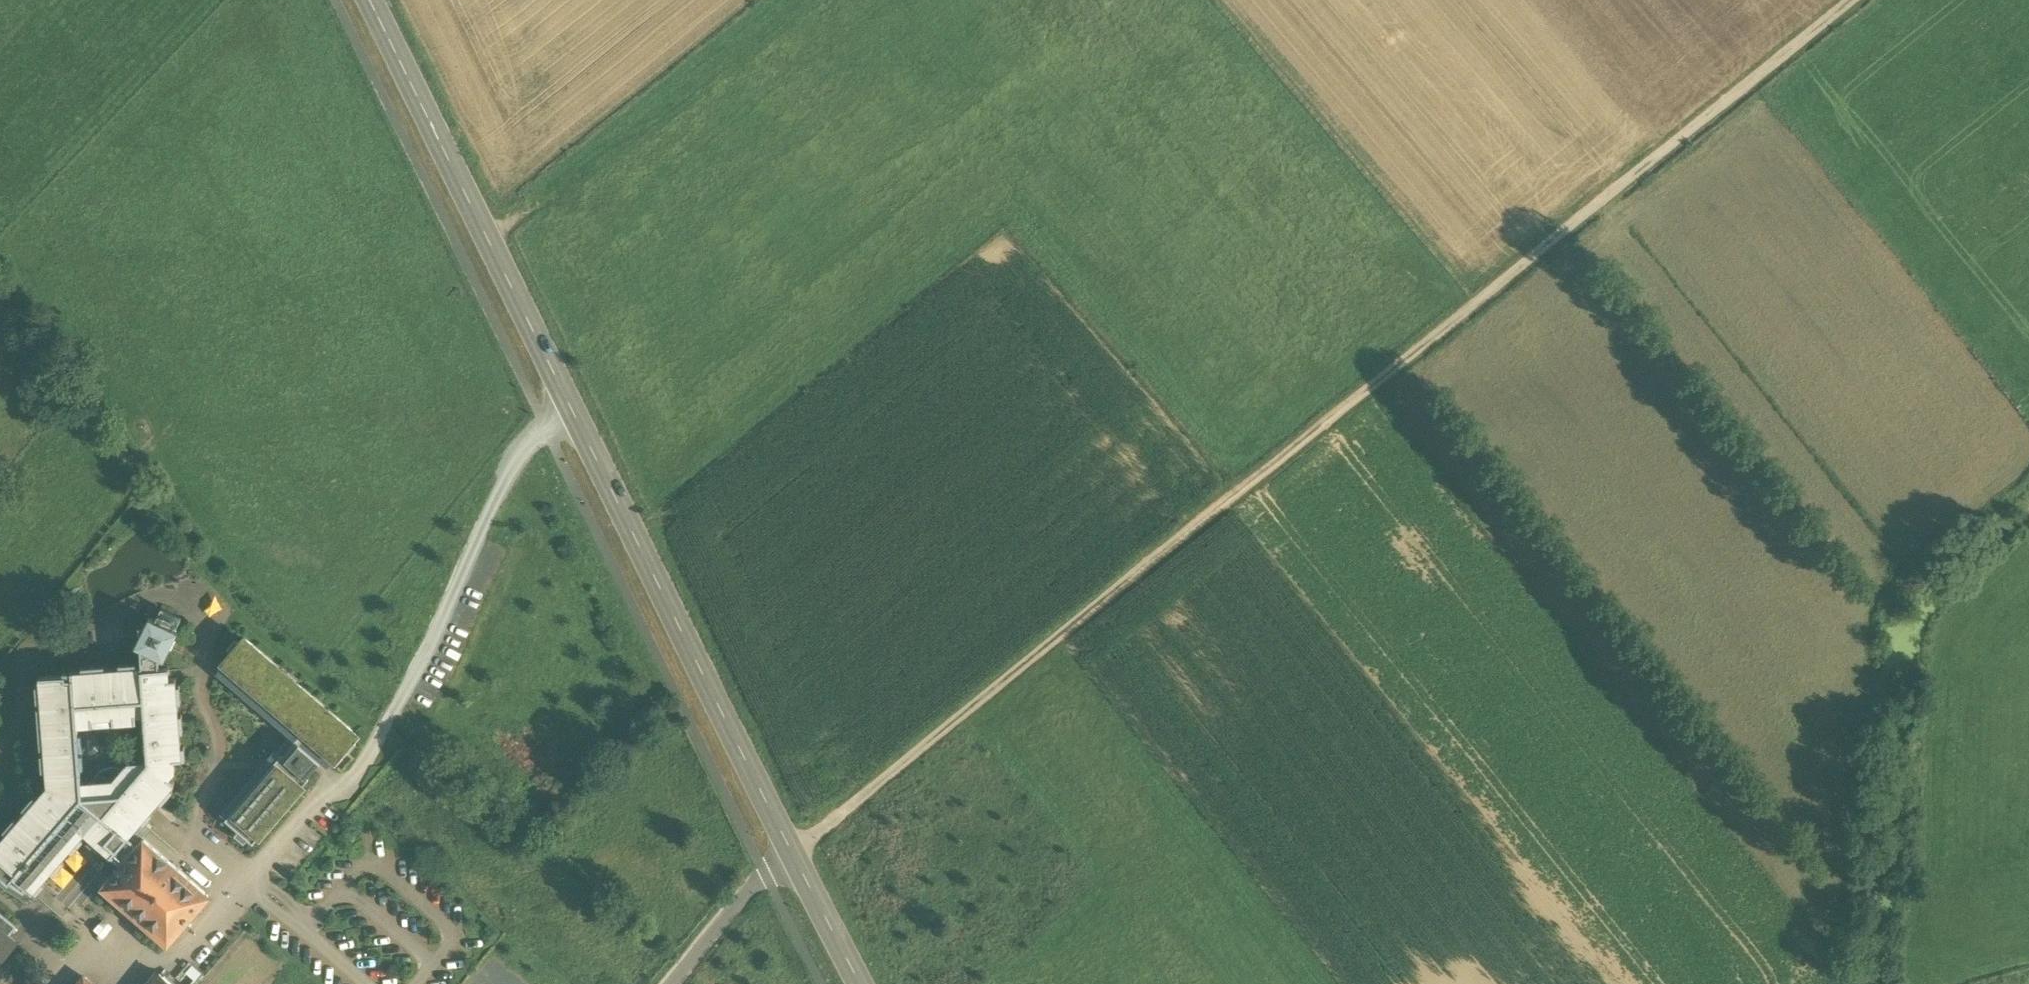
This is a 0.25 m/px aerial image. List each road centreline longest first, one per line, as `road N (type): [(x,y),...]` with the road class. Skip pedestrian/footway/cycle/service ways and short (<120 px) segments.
road 1 (track): [(805,868),(1887,0)]
road 2 (secondary): [(805,868),(376,0)]
road 3 (unclassified): [(805,868),(700,983)]
road 4 (secondary): [(867,983),(805,868)]

